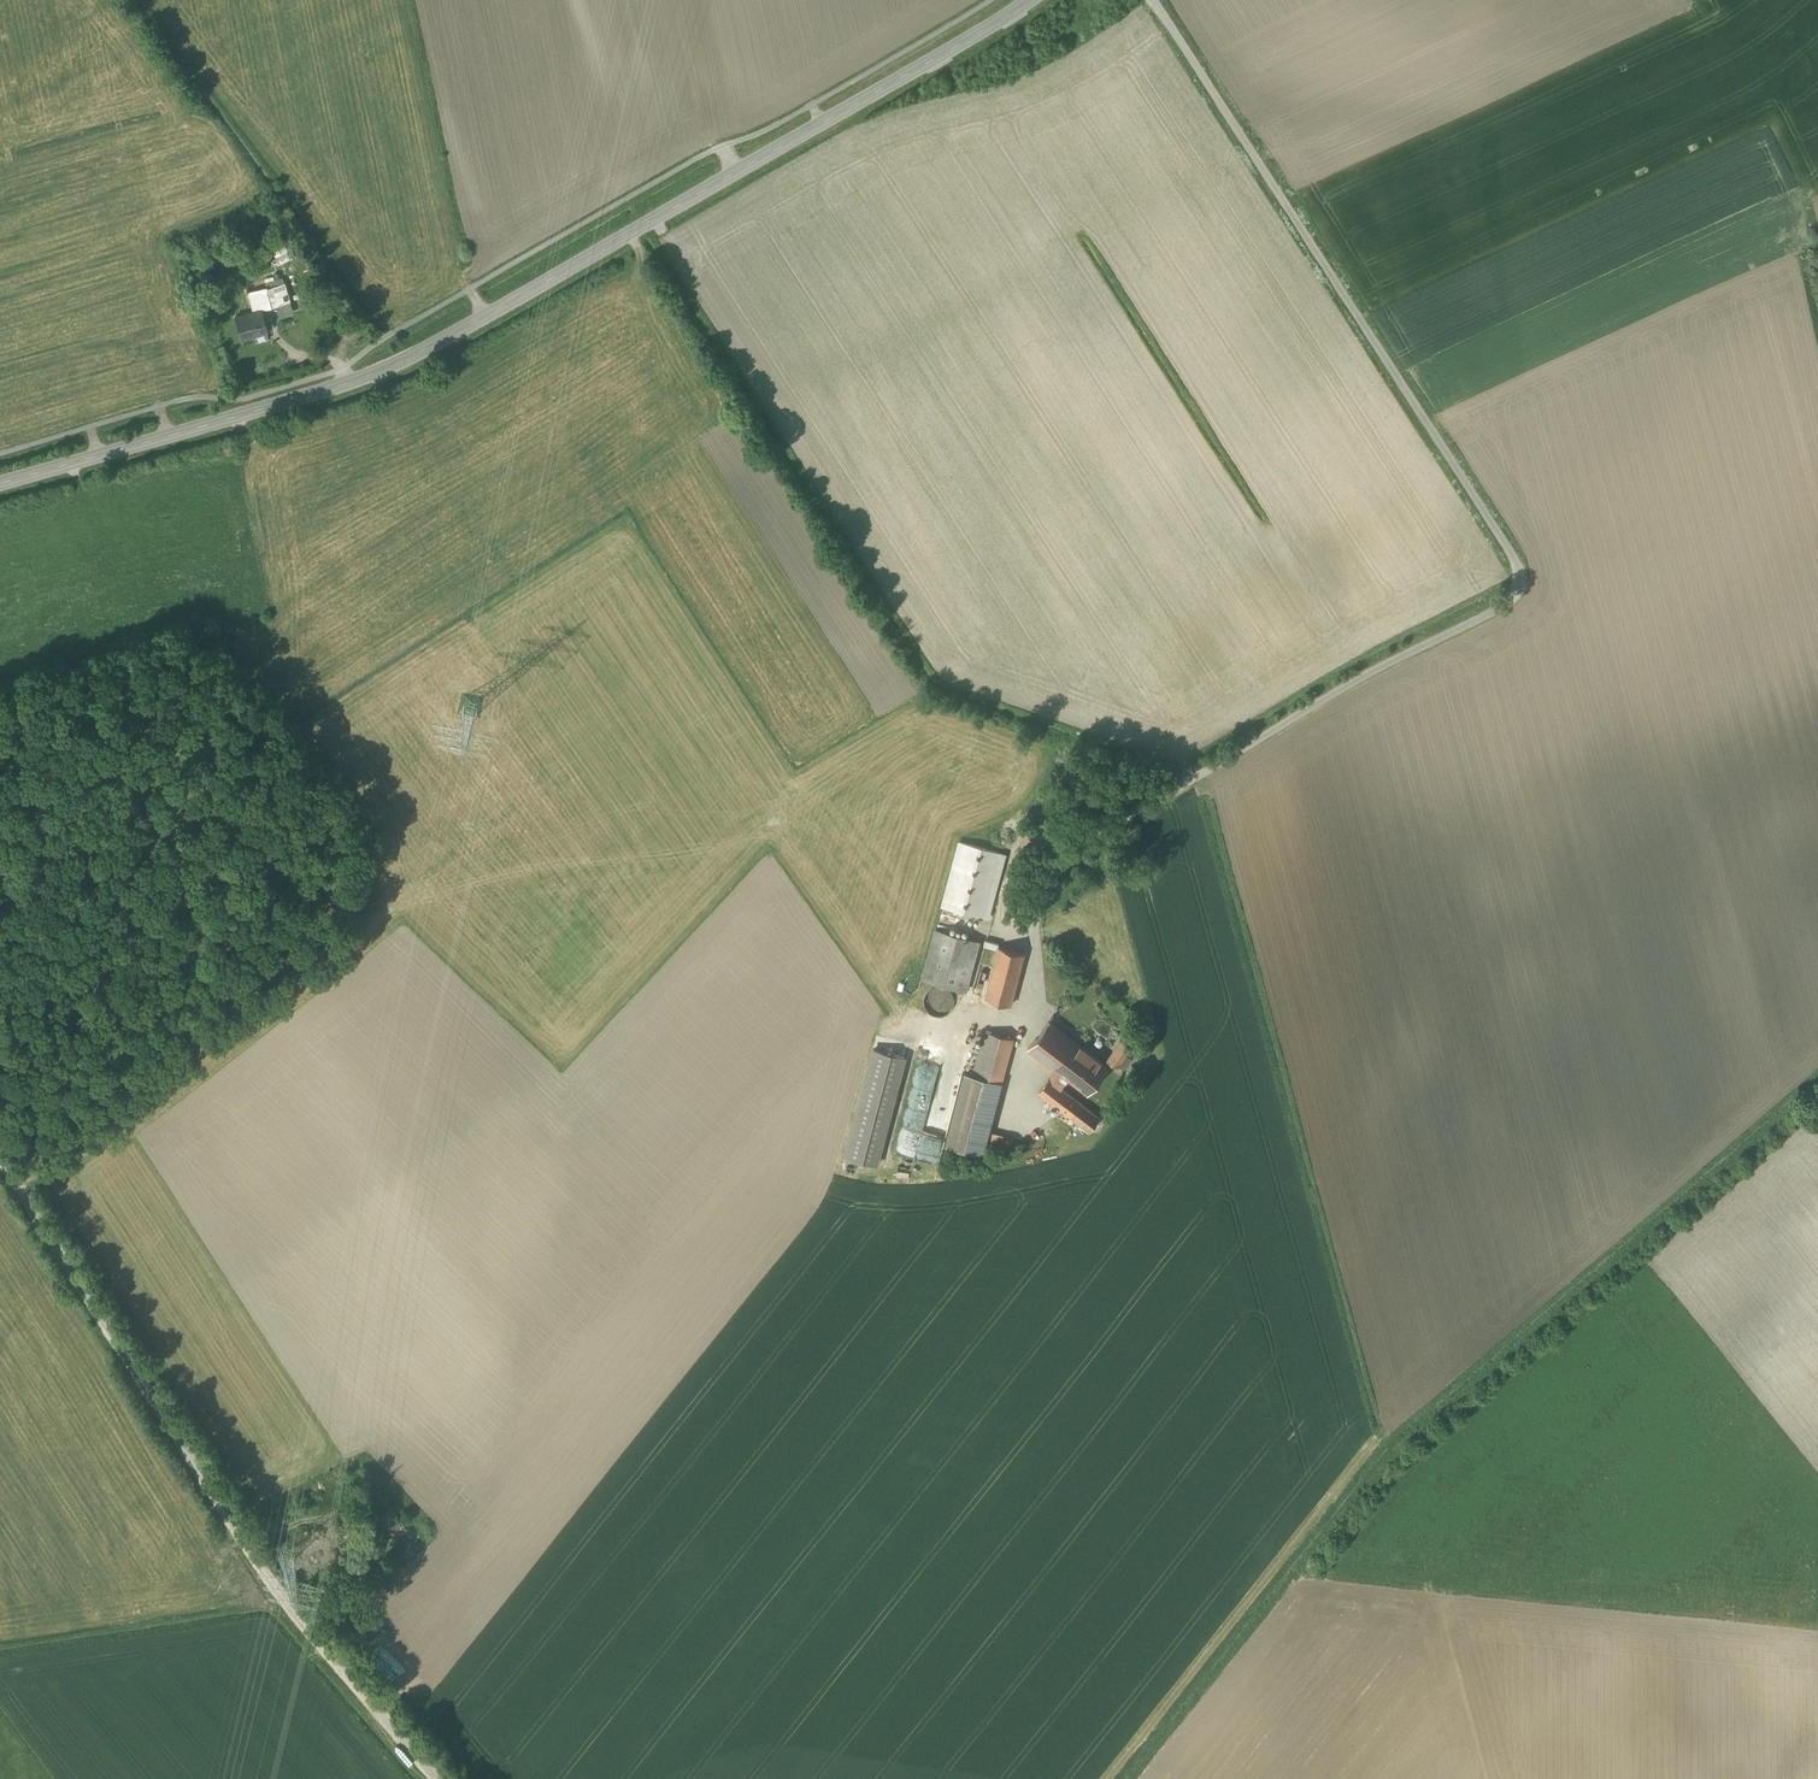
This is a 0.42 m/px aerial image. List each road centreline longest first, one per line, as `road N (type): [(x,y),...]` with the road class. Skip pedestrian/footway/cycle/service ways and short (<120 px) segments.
road 1 (tertiary): [(0,484),(273,407),(399,362),(1028,0)]
road 2 (unclassified): [(0,1162),(292,1613),(431,1778)]

